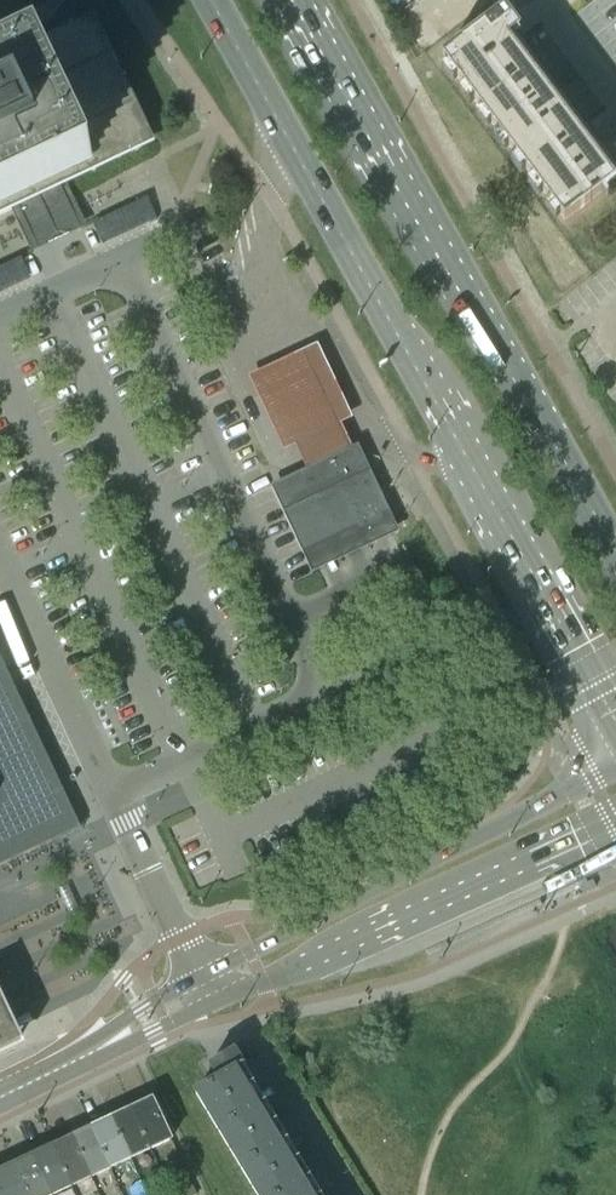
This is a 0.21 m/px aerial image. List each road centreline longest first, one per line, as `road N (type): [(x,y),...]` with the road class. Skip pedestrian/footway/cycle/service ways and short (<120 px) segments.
road 1 (secondary): [(211,0),(615,735)]
road 2 (secondary): [(615,564),(293,0)]
road 3 (residential): [(0,555),(198,981)]
road 4 (tertiary): [(615,768),(198,981)]
road 5 (tertiary): [(209,1005),(615,822)]
road 6 (tertiary): [(198,981),(141,1008),(85,1057)]
road 7 (tertiary): [(85,1057),(209,1005)]

